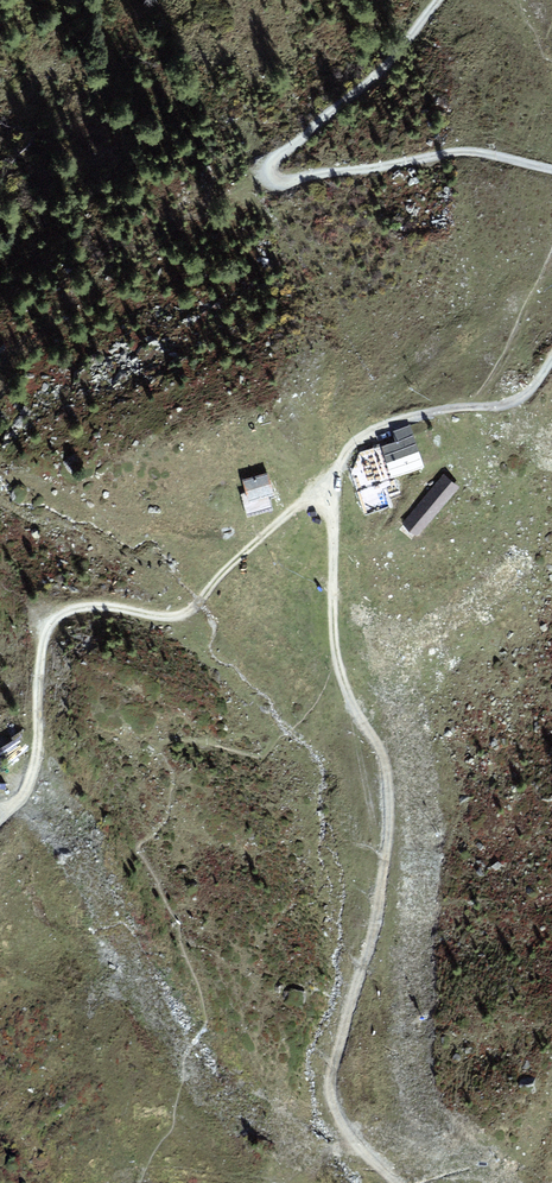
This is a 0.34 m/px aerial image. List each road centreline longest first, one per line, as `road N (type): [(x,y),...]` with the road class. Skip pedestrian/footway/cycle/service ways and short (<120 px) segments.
road 1 (track): [(551,357),(529,395),(501,408),(448,407),(395,420),(361,441),(340,468),(337,661),(354,712),(380,748),(388,835),(372,944),(328,1075),(331,1103),(396,1182)]
road 2 (track): [(340,473),(255,540),(189,616),(146,618),(96,605),(53,619),(42,656),(33,768),(12,803),(0,804)]
road 3 (track): [(439,0),(389,63),(271,172),(283,180),(456,152),(551,169)]

